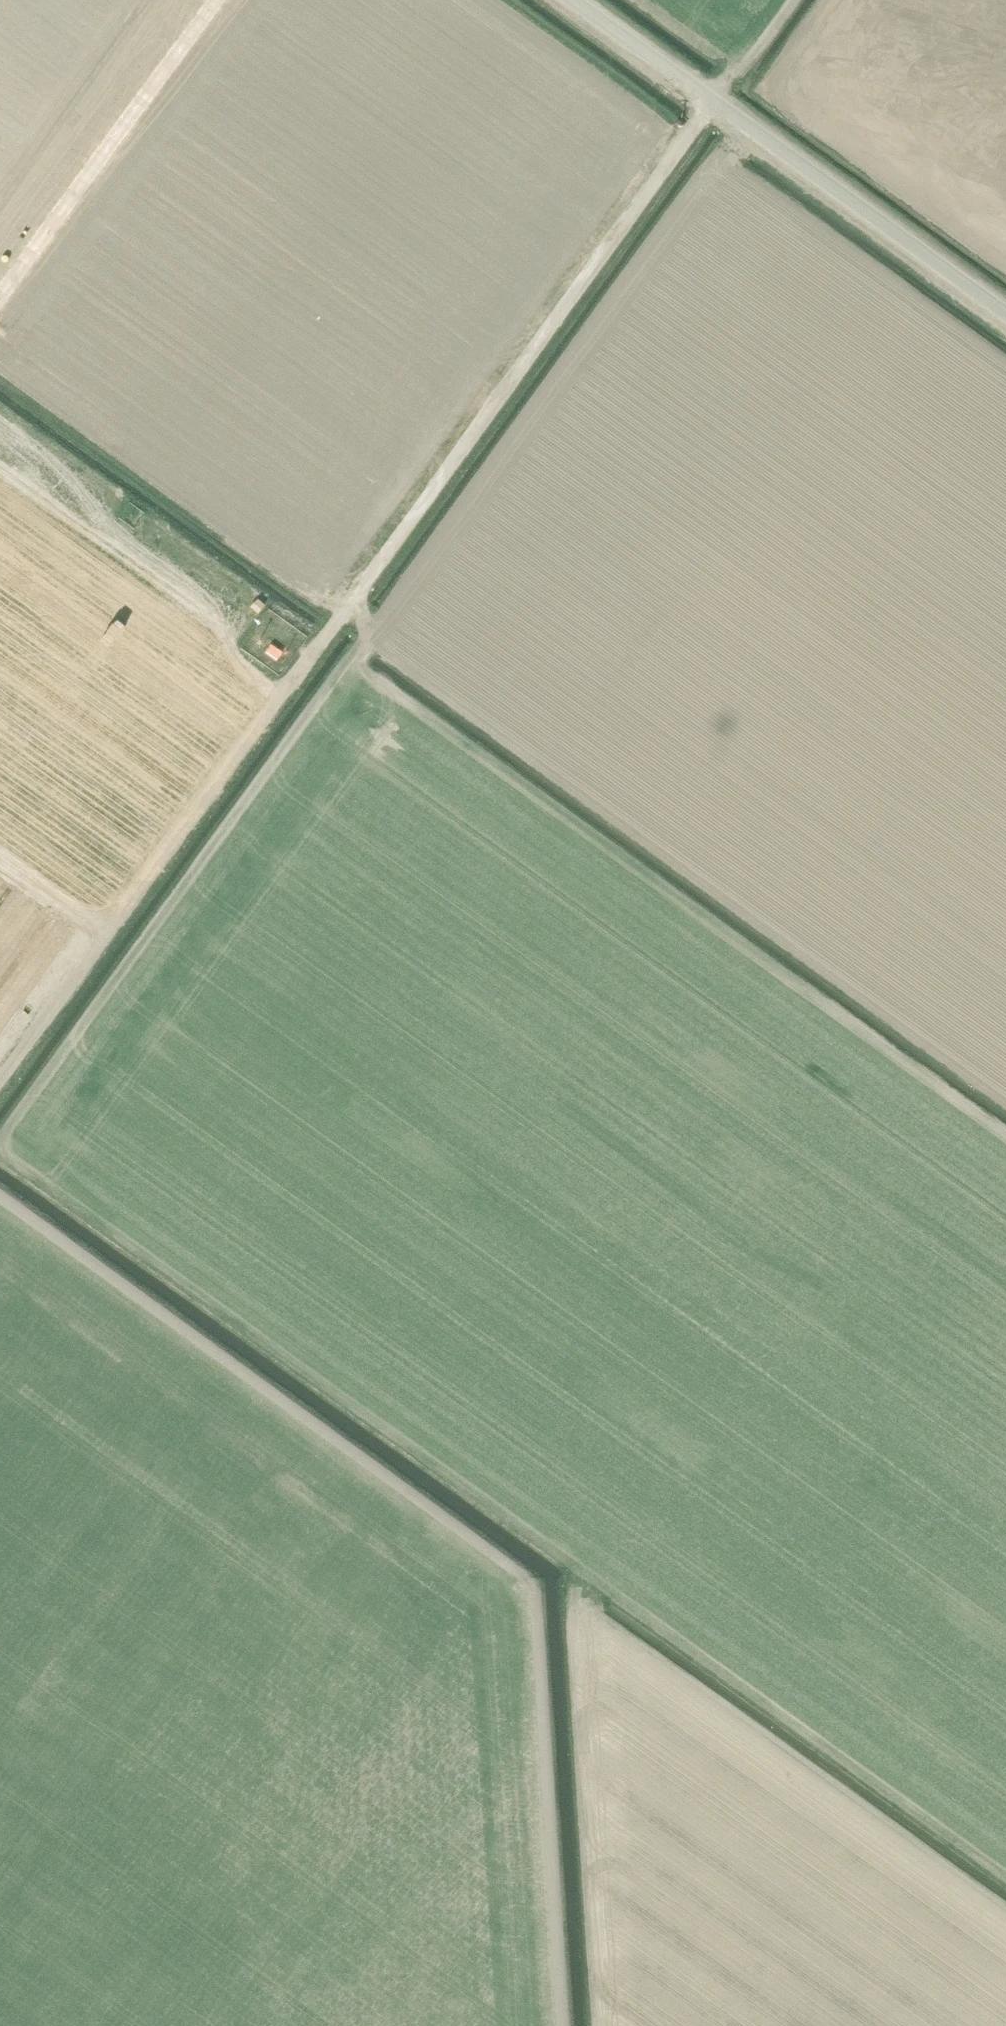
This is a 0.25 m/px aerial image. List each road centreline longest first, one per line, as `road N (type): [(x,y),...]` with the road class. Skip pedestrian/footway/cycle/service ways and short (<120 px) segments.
road 1 (tertiary): [(1005,313),(572,0)]

